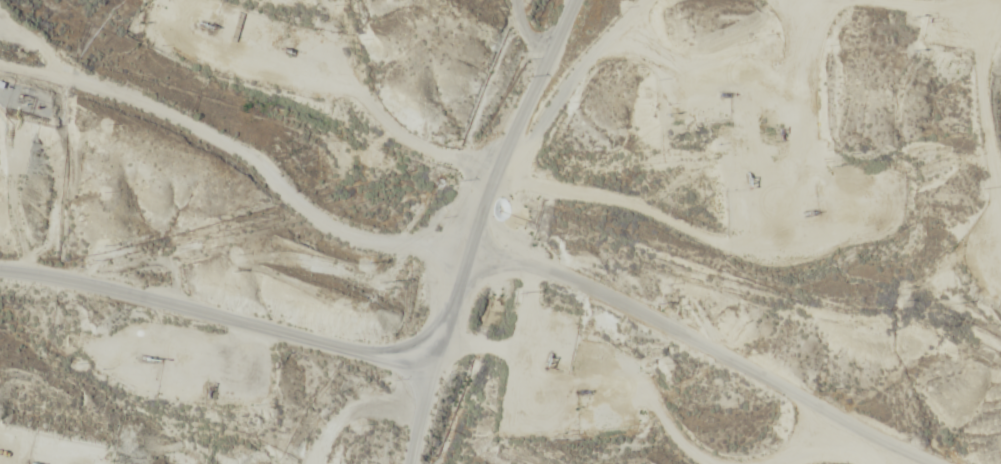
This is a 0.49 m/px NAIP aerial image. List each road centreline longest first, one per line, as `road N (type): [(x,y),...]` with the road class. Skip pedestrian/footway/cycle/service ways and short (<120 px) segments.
road 1 (residential): [(0,275),(397,357),(600,345),(675,352),(736,373),(910,463)]
road 2 (residential): [(434,355),(513,144),(578,0)]

